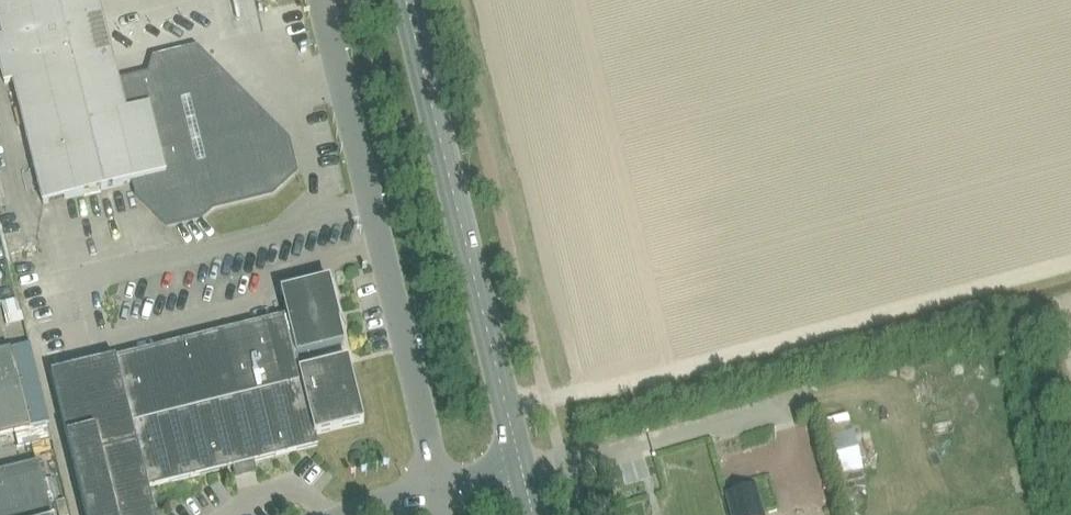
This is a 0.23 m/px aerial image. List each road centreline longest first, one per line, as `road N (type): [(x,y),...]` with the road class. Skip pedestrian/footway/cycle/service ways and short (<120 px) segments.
road 1 (track): [(1070,263),(507,410)]
road 2 (unclassified): [(437,488),(320,0)]
road 3 (secondary): [(521,468),(406,0)]

